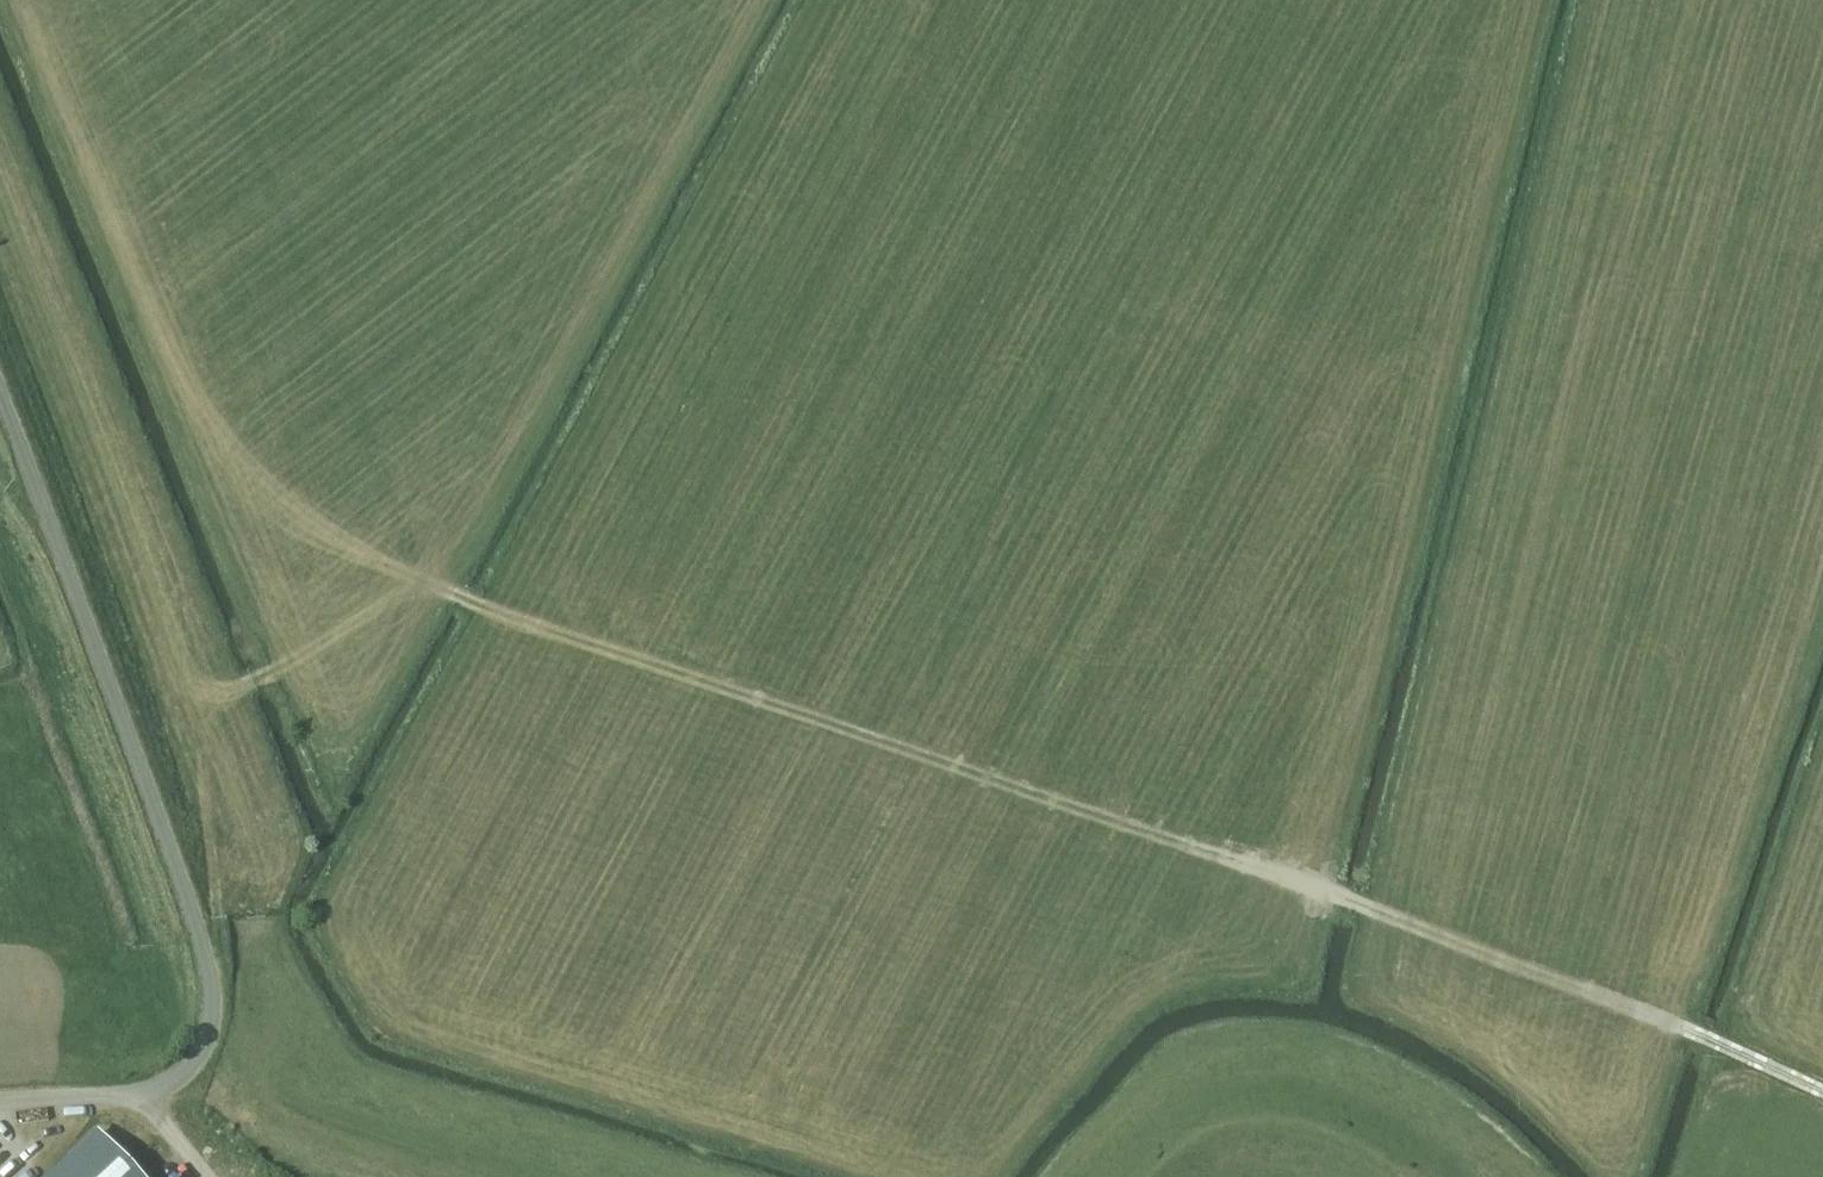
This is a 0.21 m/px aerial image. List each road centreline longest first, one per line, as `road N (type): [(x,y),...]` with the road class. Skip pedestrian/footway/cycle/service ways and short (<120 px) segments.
road 1 (unclassified): [(0,1101),(126,1096),(165,1084),(200,1050),(212,997),(196,924),(0,394)]
road 2 (track): [(1822,1090),(1667,1020)]

